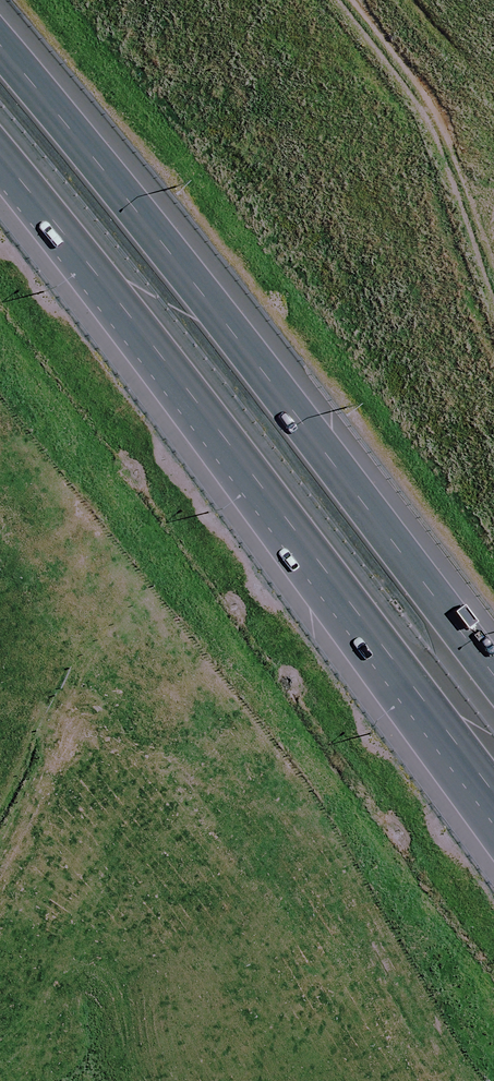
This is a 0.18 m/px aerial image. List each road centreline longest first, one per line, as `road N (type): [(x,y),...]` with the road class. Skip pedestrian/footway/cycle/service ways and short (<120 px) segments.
road 1 (motorway): [(0,50),(493,692)]
road 2 (motorway): [(493,800),(0,166)]

